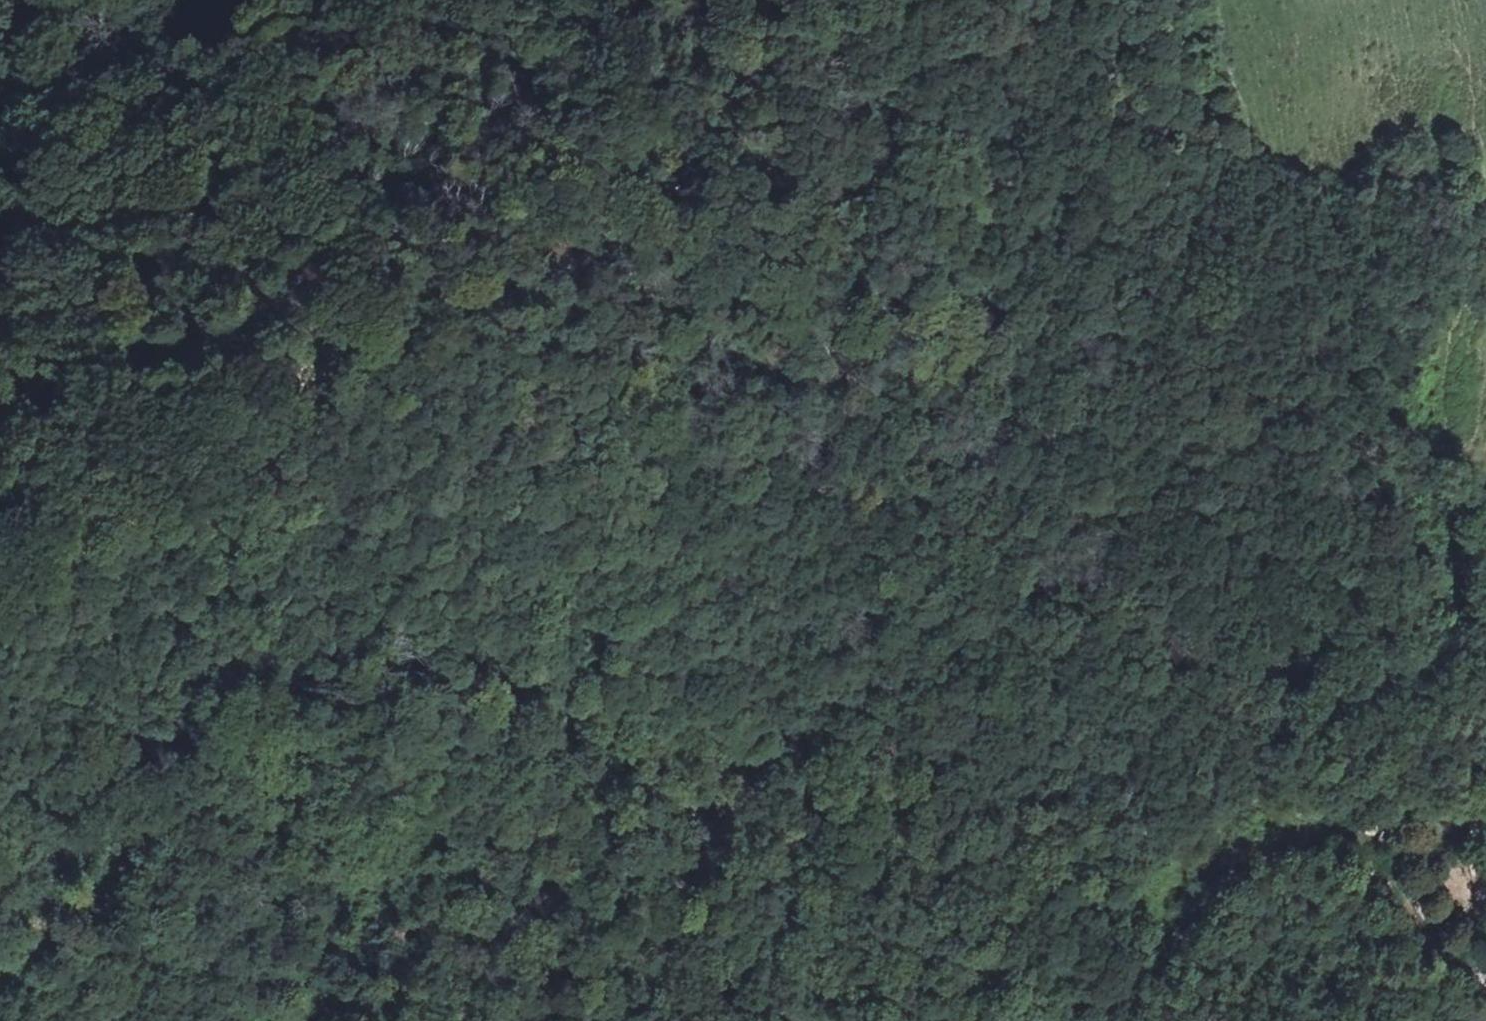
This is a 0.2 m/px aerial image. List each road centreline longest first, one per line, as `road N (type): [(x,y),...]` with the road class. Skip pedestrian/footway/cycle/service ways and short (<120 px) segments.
road 1 (track): [(234,1020),(262,962),(298,834),(304,793),(293,770),(239,770),(162,816),(99,892),(0,963)]
road 2 (track): [(803,1020),(786,895),(789,768),(755,763),(727,774),(621,1020)]
road 3 (track): [(1485,974),(1455,962),(1426,930),(1389,842),(1365,824),(1336,822),(1242,862),(1159,962),(1073,1020)]
road 4 (track): [(0,409),(52,407),(167,383),(334,334),(355,365)]

